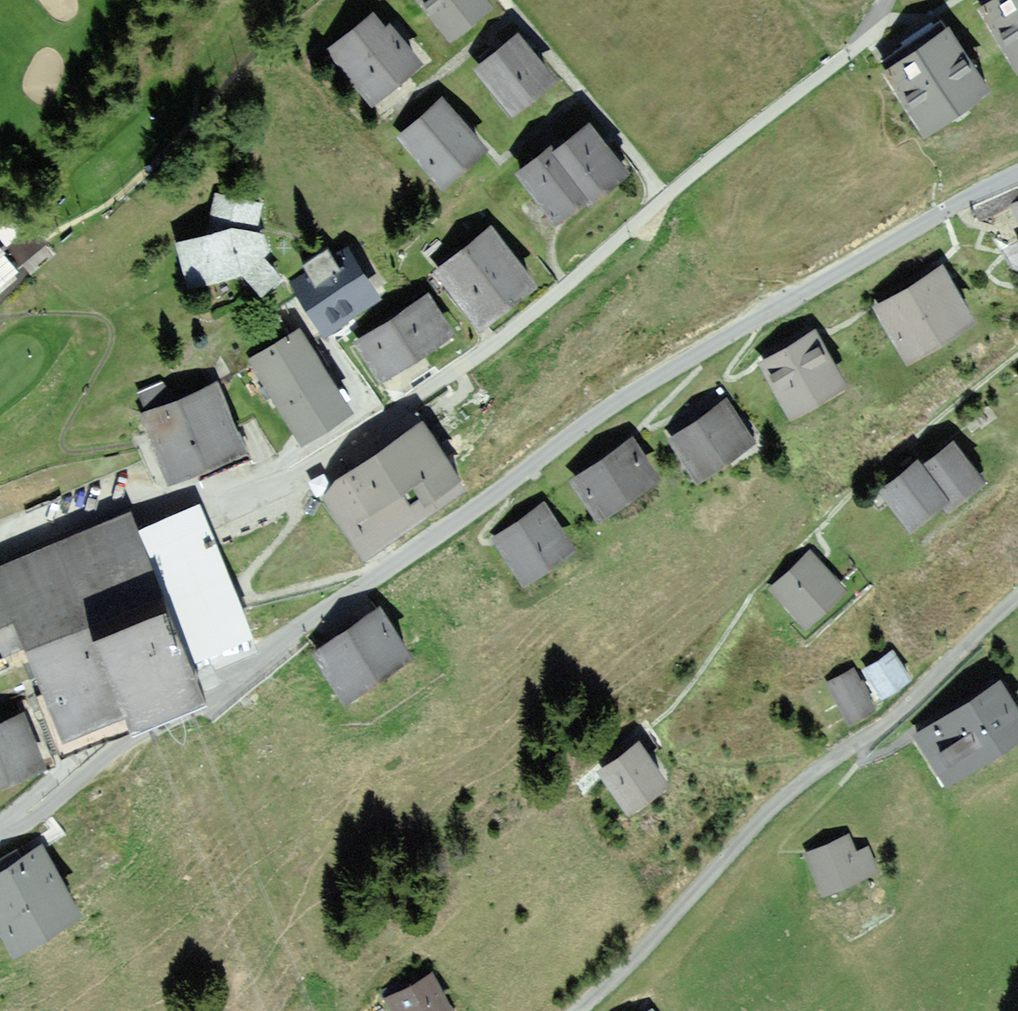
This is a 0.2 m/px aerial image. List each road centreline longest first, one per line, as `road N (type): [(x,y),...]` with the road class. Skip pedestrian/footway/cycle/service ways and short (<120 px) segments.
road 1 (residential): [(0,835),(44,813),(124,741),(210,703),(611,405),(940,212),(1017,175)]
road 2 (residential): [(0,555),(133,502),(277,483),(377,425),(567,286),(666,196),(862,43),(886,0)]
road 3 (residential): [(1017,598),(902,709),(815,771),(747,835),(579,1010)]
road 4 (track): [(0,303),(22,276),(20,261),(110,203),(194,118),(201,80)]

